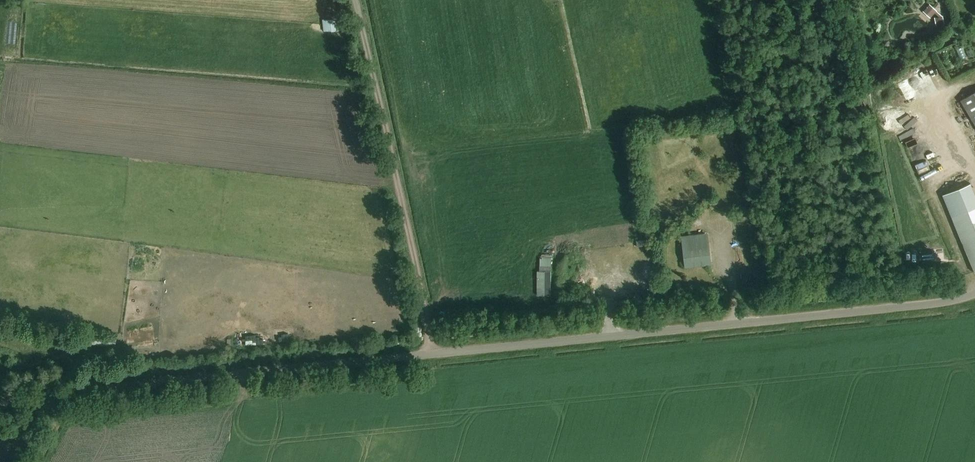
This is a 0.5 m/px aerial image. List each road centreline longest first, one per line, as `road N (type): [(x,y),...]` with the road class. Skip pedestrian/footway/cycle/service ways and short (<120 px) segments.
road 1 (unclassified): [(430,354),(974,294)]
road 2 (unclassified): [(430,354),(0,404)]
road 3 (track): [(430,354),(357,0)]

